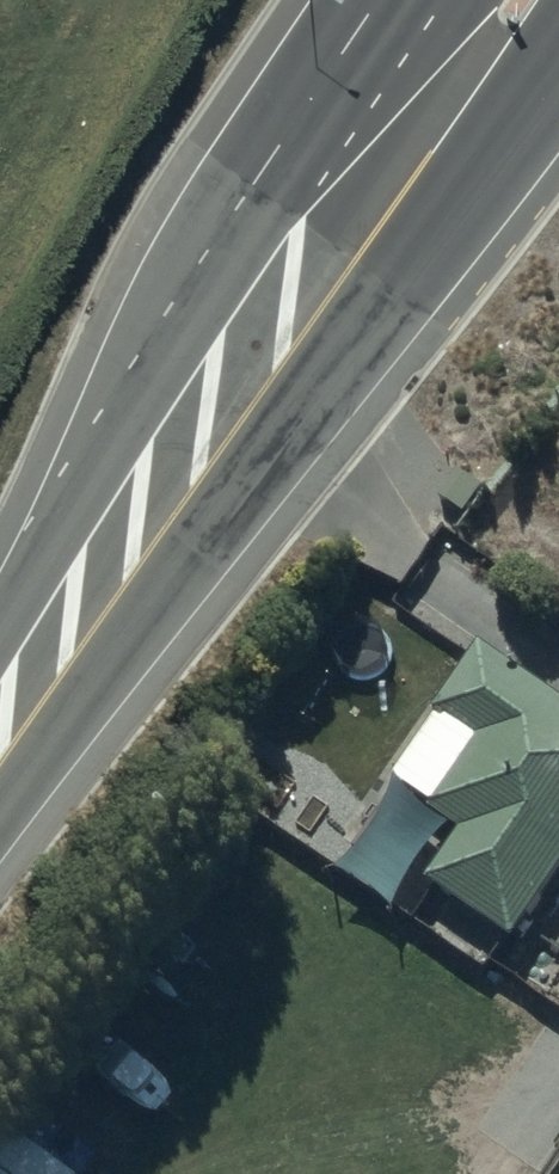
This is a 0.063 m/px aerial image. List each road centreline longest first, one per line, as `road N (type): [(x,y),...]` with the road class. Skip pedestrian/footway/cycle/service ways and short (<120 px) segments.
road 1 (secondary): [(558,69),(0,761)]
road 2 (secondary): [(0,691),(260,168),(376,0)]

